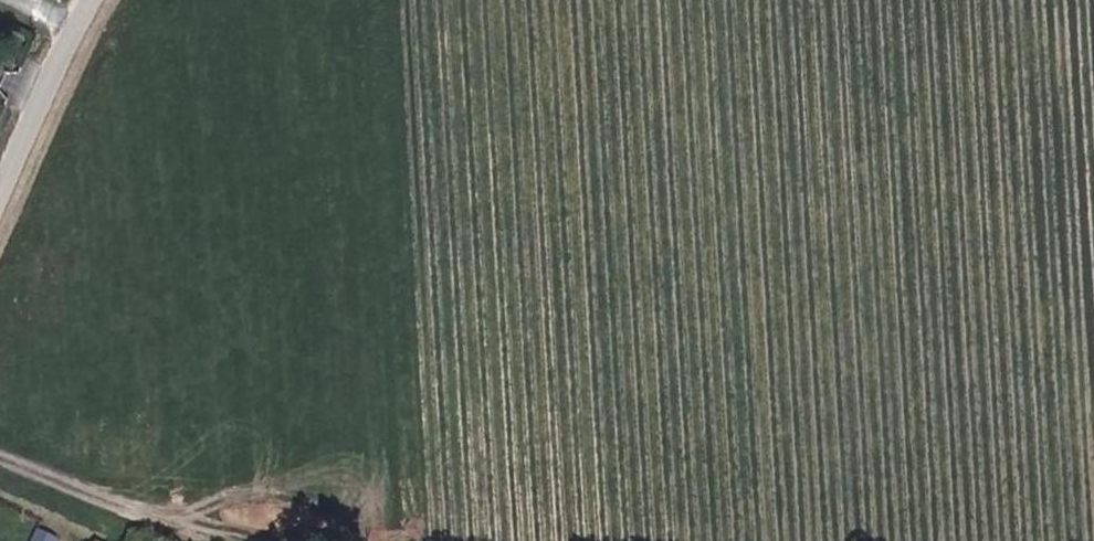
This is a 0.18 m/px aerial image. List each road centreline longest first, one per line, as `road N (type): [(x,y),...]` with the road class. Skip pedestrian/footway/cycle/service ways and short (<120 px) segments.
road 1 (residential): [(90,0),(59,49),(0,189)]

